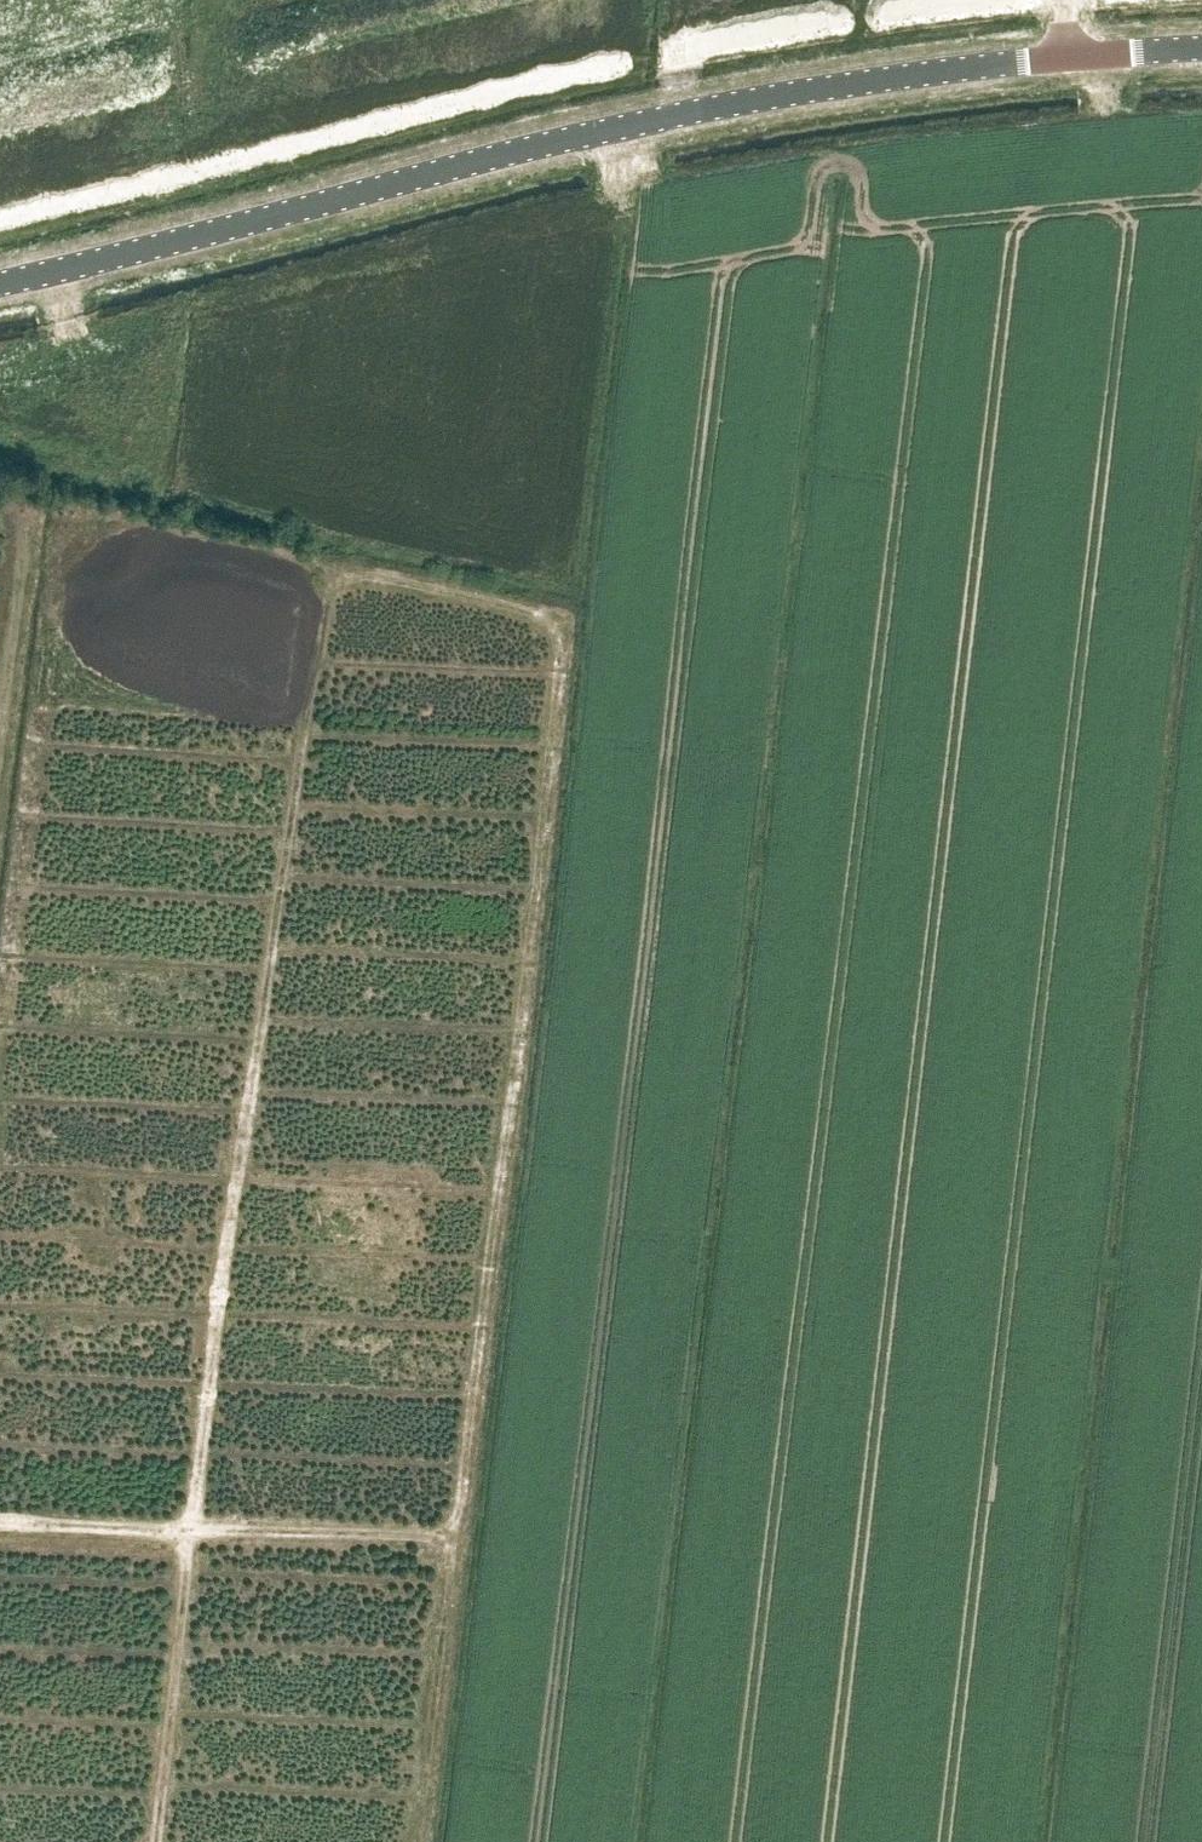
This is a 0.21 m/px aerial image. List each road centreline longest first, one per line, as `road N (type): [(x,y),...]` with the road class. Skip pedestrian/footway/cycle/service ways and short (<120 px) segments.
road 1 (unclassified): [(0,280),(607,127),(858,82),(1201,47)]
road 2 (track): [(0,1523),(188,1533),(456,1530)]

